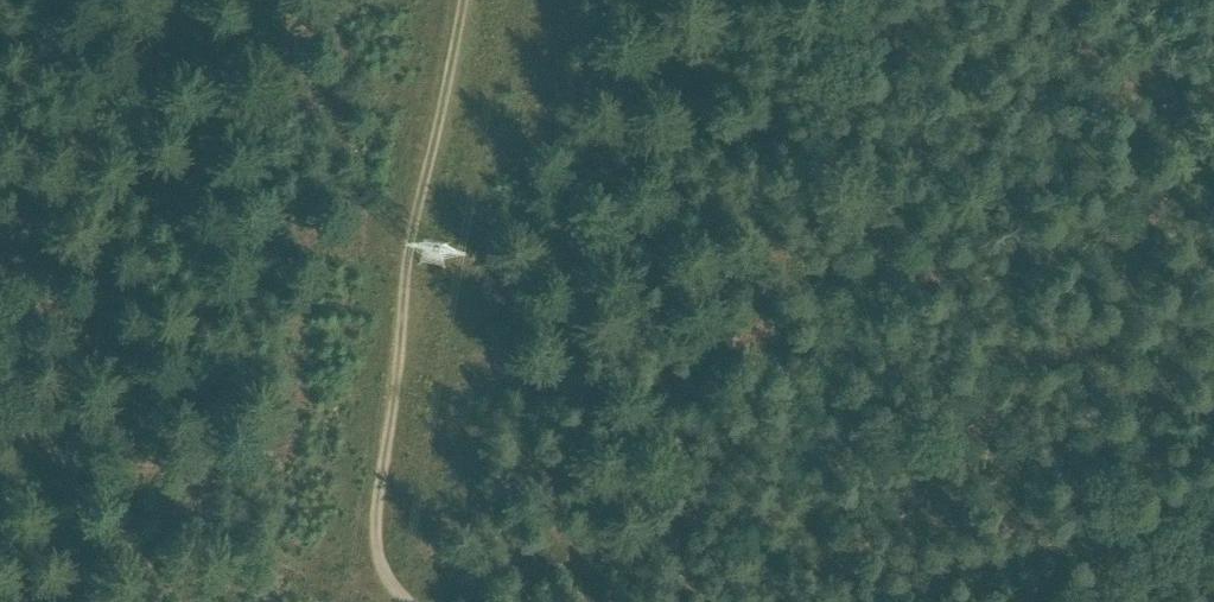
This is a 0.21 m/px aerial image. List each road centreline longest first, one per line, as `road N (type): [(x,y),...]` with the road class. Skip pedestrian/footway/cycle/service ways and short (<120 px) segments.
road 1 (track): [(463,0),(411,240),(363,587),(394,601)]

